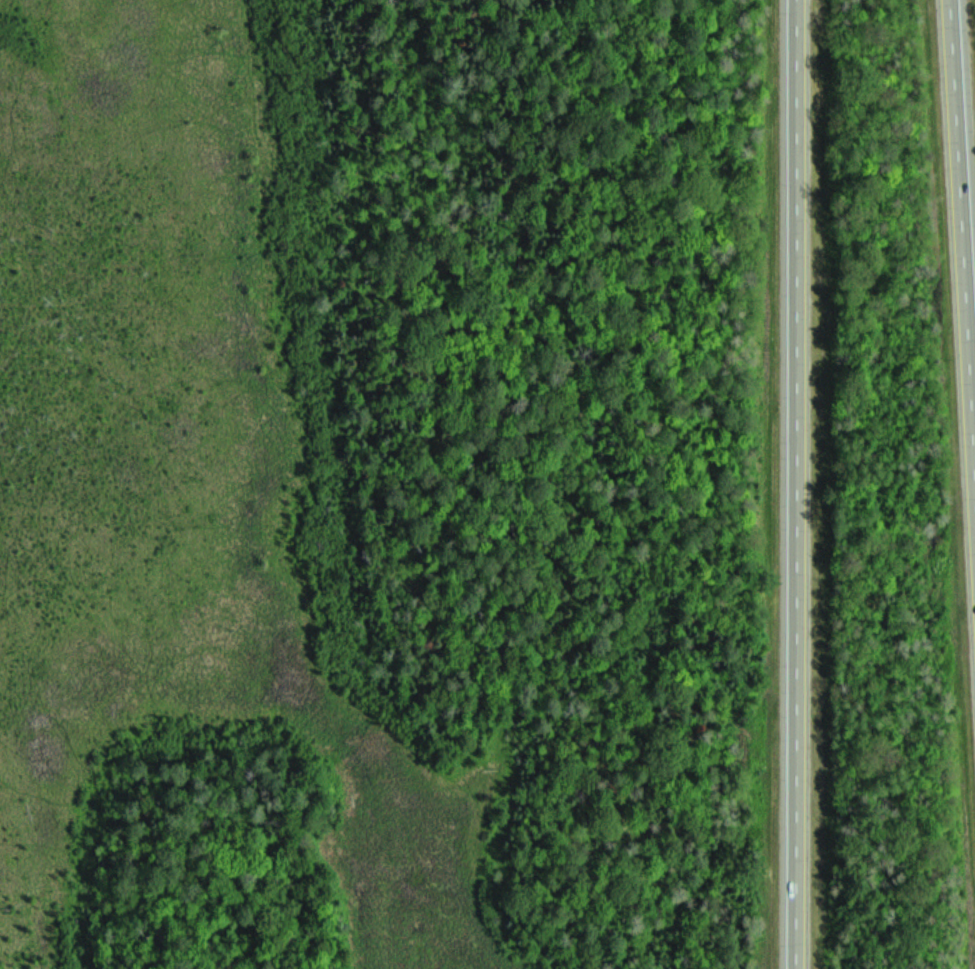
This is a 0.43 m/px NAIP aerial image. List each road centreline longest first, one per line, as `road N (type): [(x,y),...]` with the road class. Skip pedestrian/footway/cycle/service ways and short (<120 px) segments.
road 1 (motorway): [(801,0),(799,968)]
road 2 (motorway): [(974,497),(951,0)]

